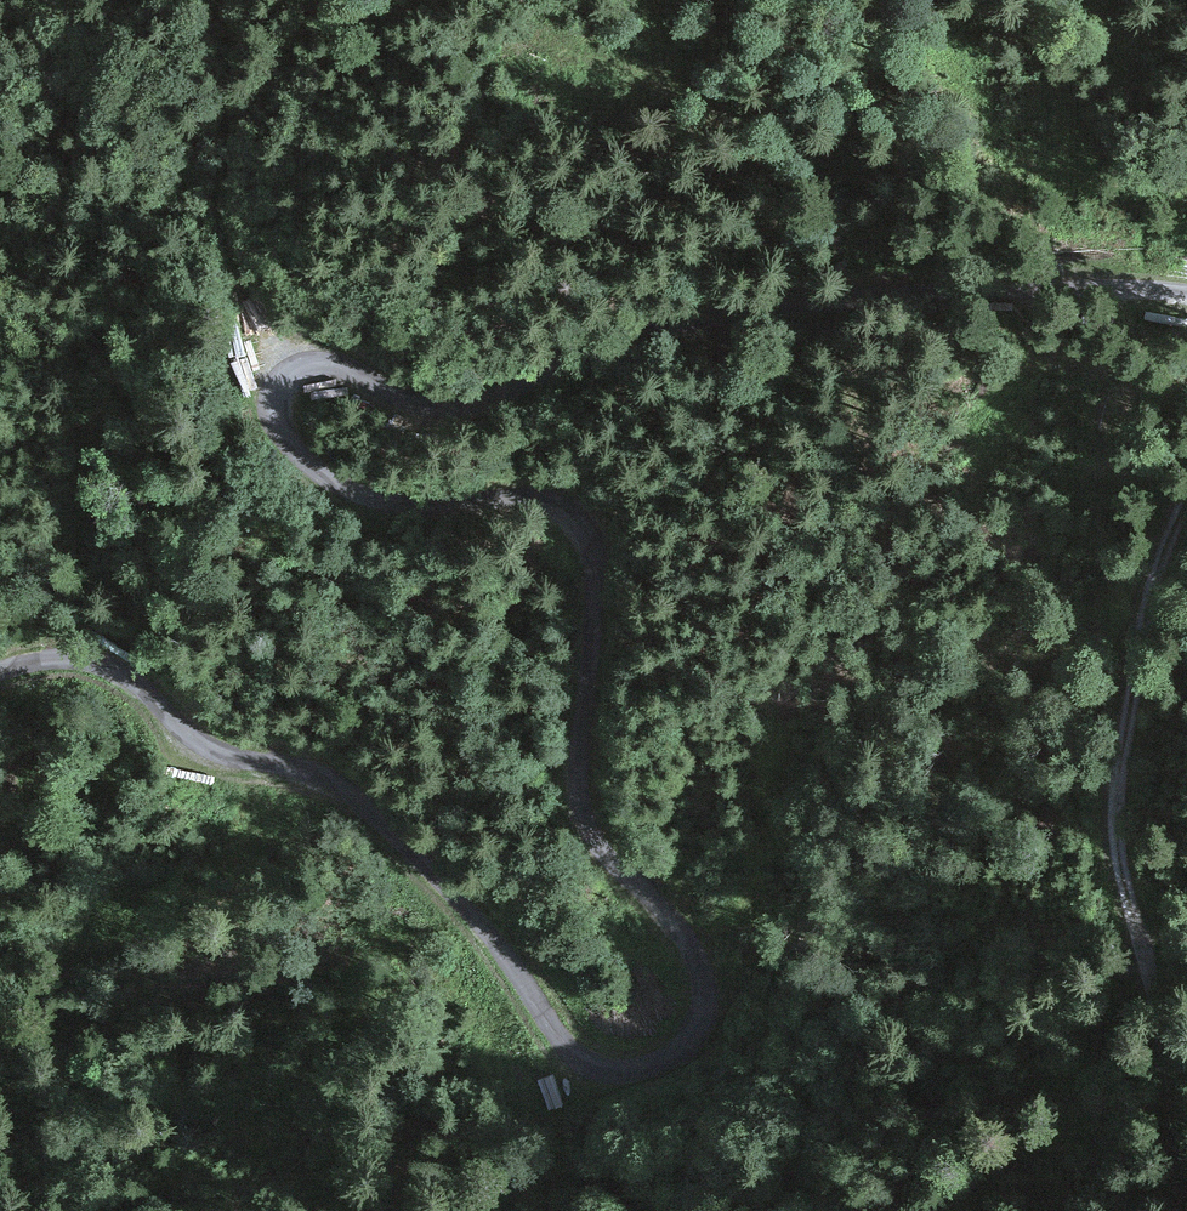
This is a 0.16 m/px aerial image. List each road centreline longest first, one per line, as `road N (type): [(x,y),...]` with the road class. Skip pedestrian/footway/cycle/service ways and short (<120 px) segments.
road 1 (track): [(0,679),(53,663),(93,663),(123,676),(211,761),(302,762),(328,776),(519,956),(555,1026),(583,1054),(611,1067),(643,1067),(672,1055),(689,1036),(702,1010),(703,984),(687,929),(601,853),(577,811),(597,565),(584,514),(539,498),(405,506),(351,493),(300,459),(276,431),(267,409),(274,375),(304,358),(326,360),(436,409),(483,406),(603,344),(701,318),(939,284),(1186,295)]
road 2 (track): [(1186,490),(1158,579),(1116,775),(1124,881),(1169,1036),(1185,1170),(1181,1210)]
road 3 (track): [(274,375),(230,289),(224,252),(226,0)]

